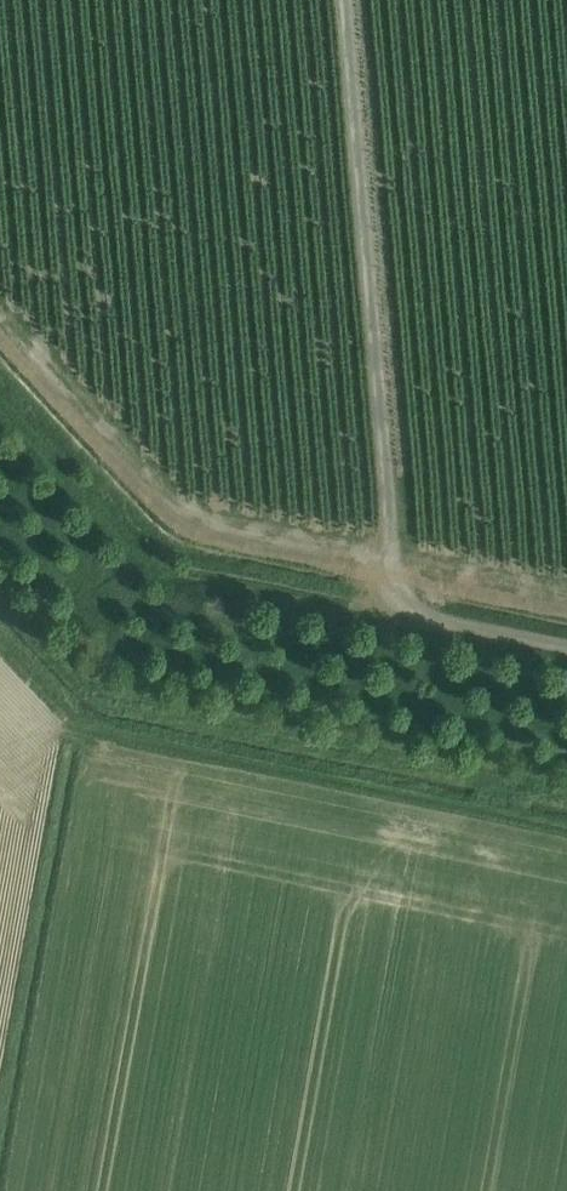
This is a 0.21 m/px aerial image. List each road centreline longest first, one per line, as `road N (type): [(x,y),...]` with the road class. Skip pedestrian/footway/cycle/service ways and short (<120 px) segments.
road 1 (track): [(566,792),(131,701),(75,664),(0,586)]
road 2 (track): [(342,0),(391,576),(384,610)]
road 3 (track): [(384,610),(197,572),(143,541),(0,389)]
road 4 (track): [(566,648),(384,610)]

